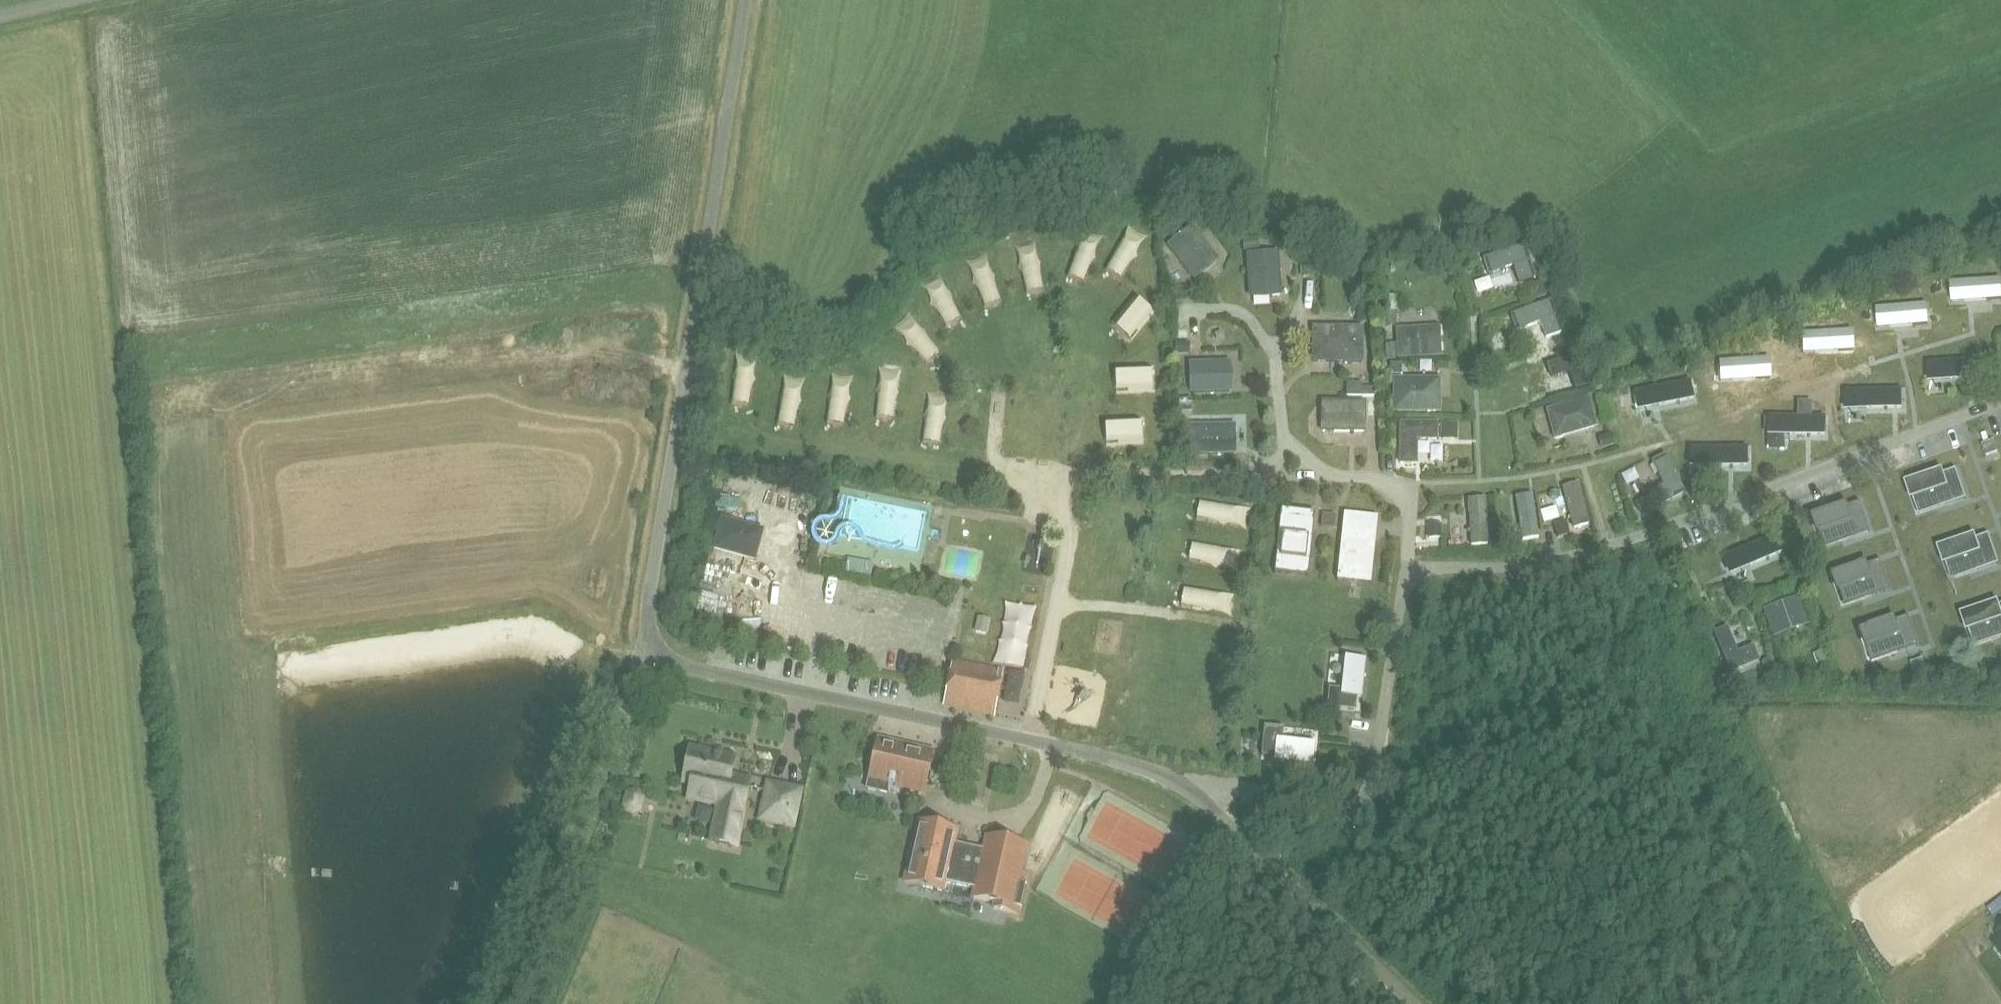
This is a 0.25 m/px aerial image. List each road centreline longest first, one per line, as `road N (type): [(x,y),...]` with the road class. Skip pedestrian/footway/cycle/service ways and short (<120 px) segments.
road 1 (unclassified): [(1187,789),(1131,766),(679,666),(651,635),(648,612),(746,0)]
road 2 (residential): [(1410,576),(1568,562),(2000,405)]
road 3 (residential): [(1187,789),(1231,789),(1317,816),(1347,811),(1361,799),(1378,756),(1410,576)]
road 4 (unclassified): [(1413,1003),(1187,789)]

